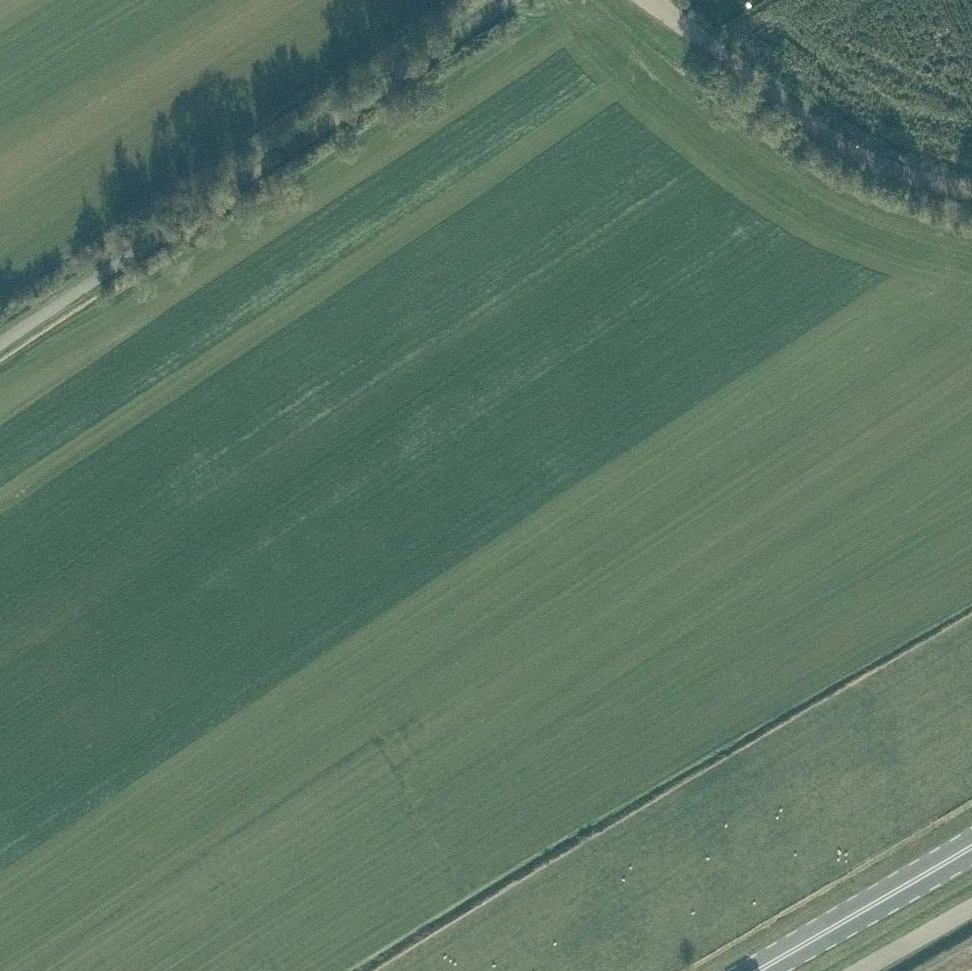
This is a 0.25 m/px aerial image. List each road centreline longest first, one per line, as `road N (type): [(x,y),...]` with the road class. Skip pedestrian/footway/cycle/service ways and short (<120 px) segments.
road 1 (unclassified): [(0,341),(510,0)]
road 2 (tertiary): [(971,190),(854,150),(654,0)]
road 3 (primary): [(757,970),(971,843)]
road 4 (unclassified): [(856,970),(971,905)]

